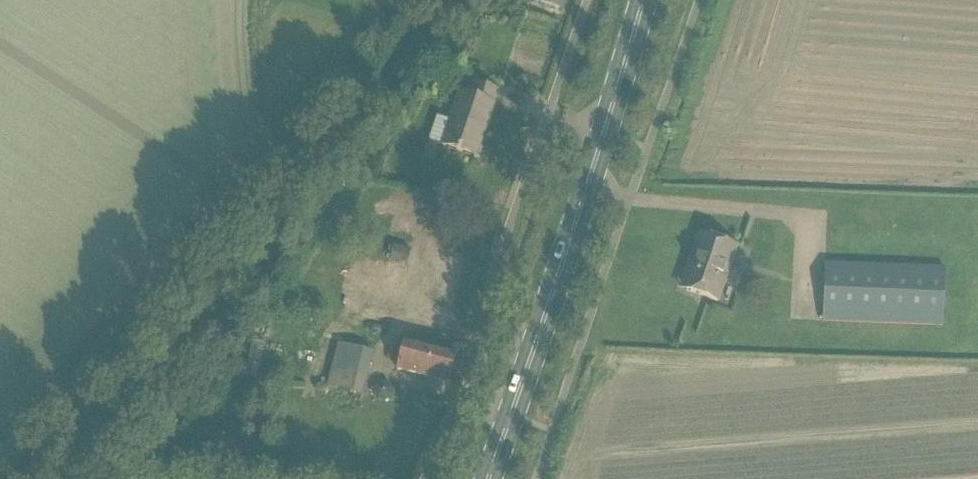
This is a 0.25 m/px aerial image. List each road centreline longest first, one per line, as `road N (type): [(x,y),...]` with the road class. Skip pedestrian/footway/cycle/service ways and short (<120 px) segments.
road 1 (primary): [(487,478),(642,0)]

